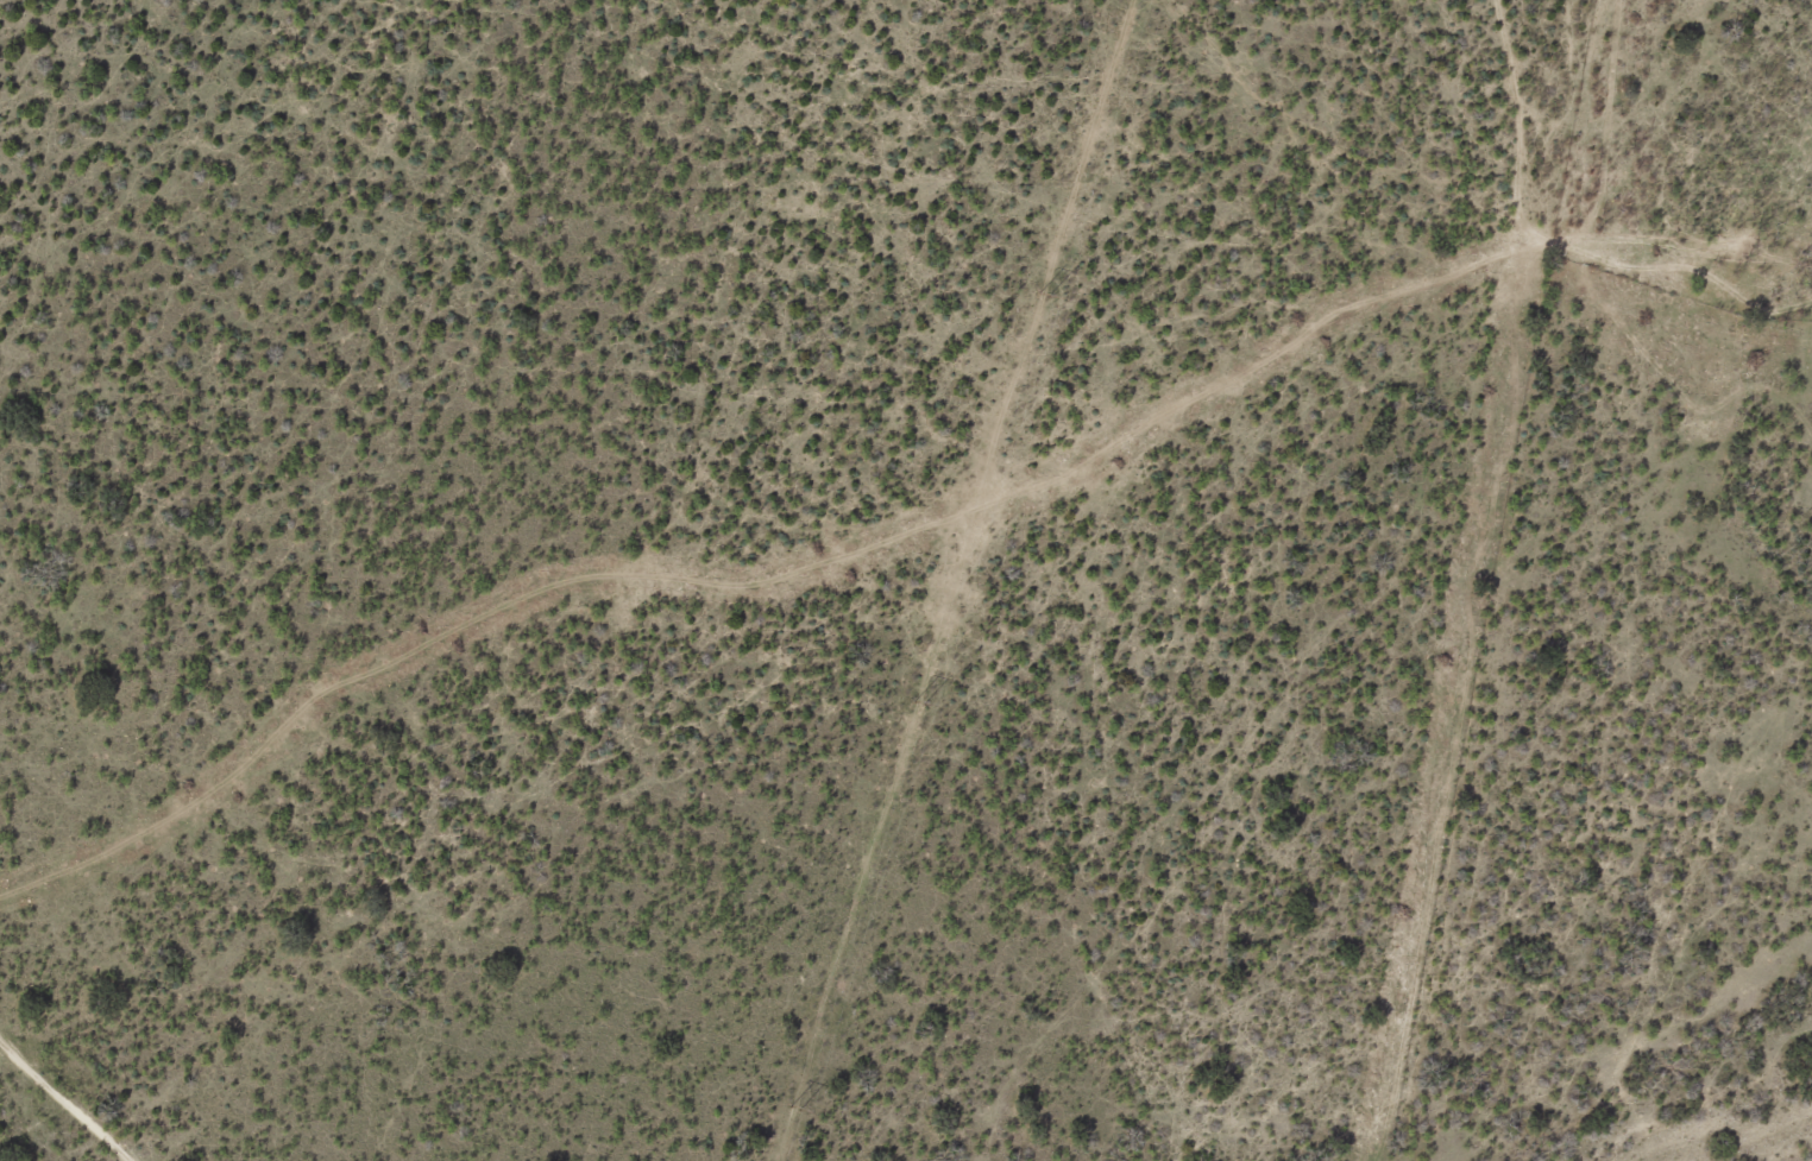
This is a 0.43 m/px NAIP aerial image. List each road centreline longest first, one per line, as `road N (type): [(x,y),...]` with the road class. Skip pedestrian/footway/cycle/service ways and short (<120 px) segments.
road 1 (residential): [(1298,349),(942,547),(301,712),(0,861)]
road 2 (residential): [(1298,349),(1411,286),(1499,215),(1493,44),(1481,0)]
road 3 (residential): [(1499,215),(1662,206),(1811,141)]

